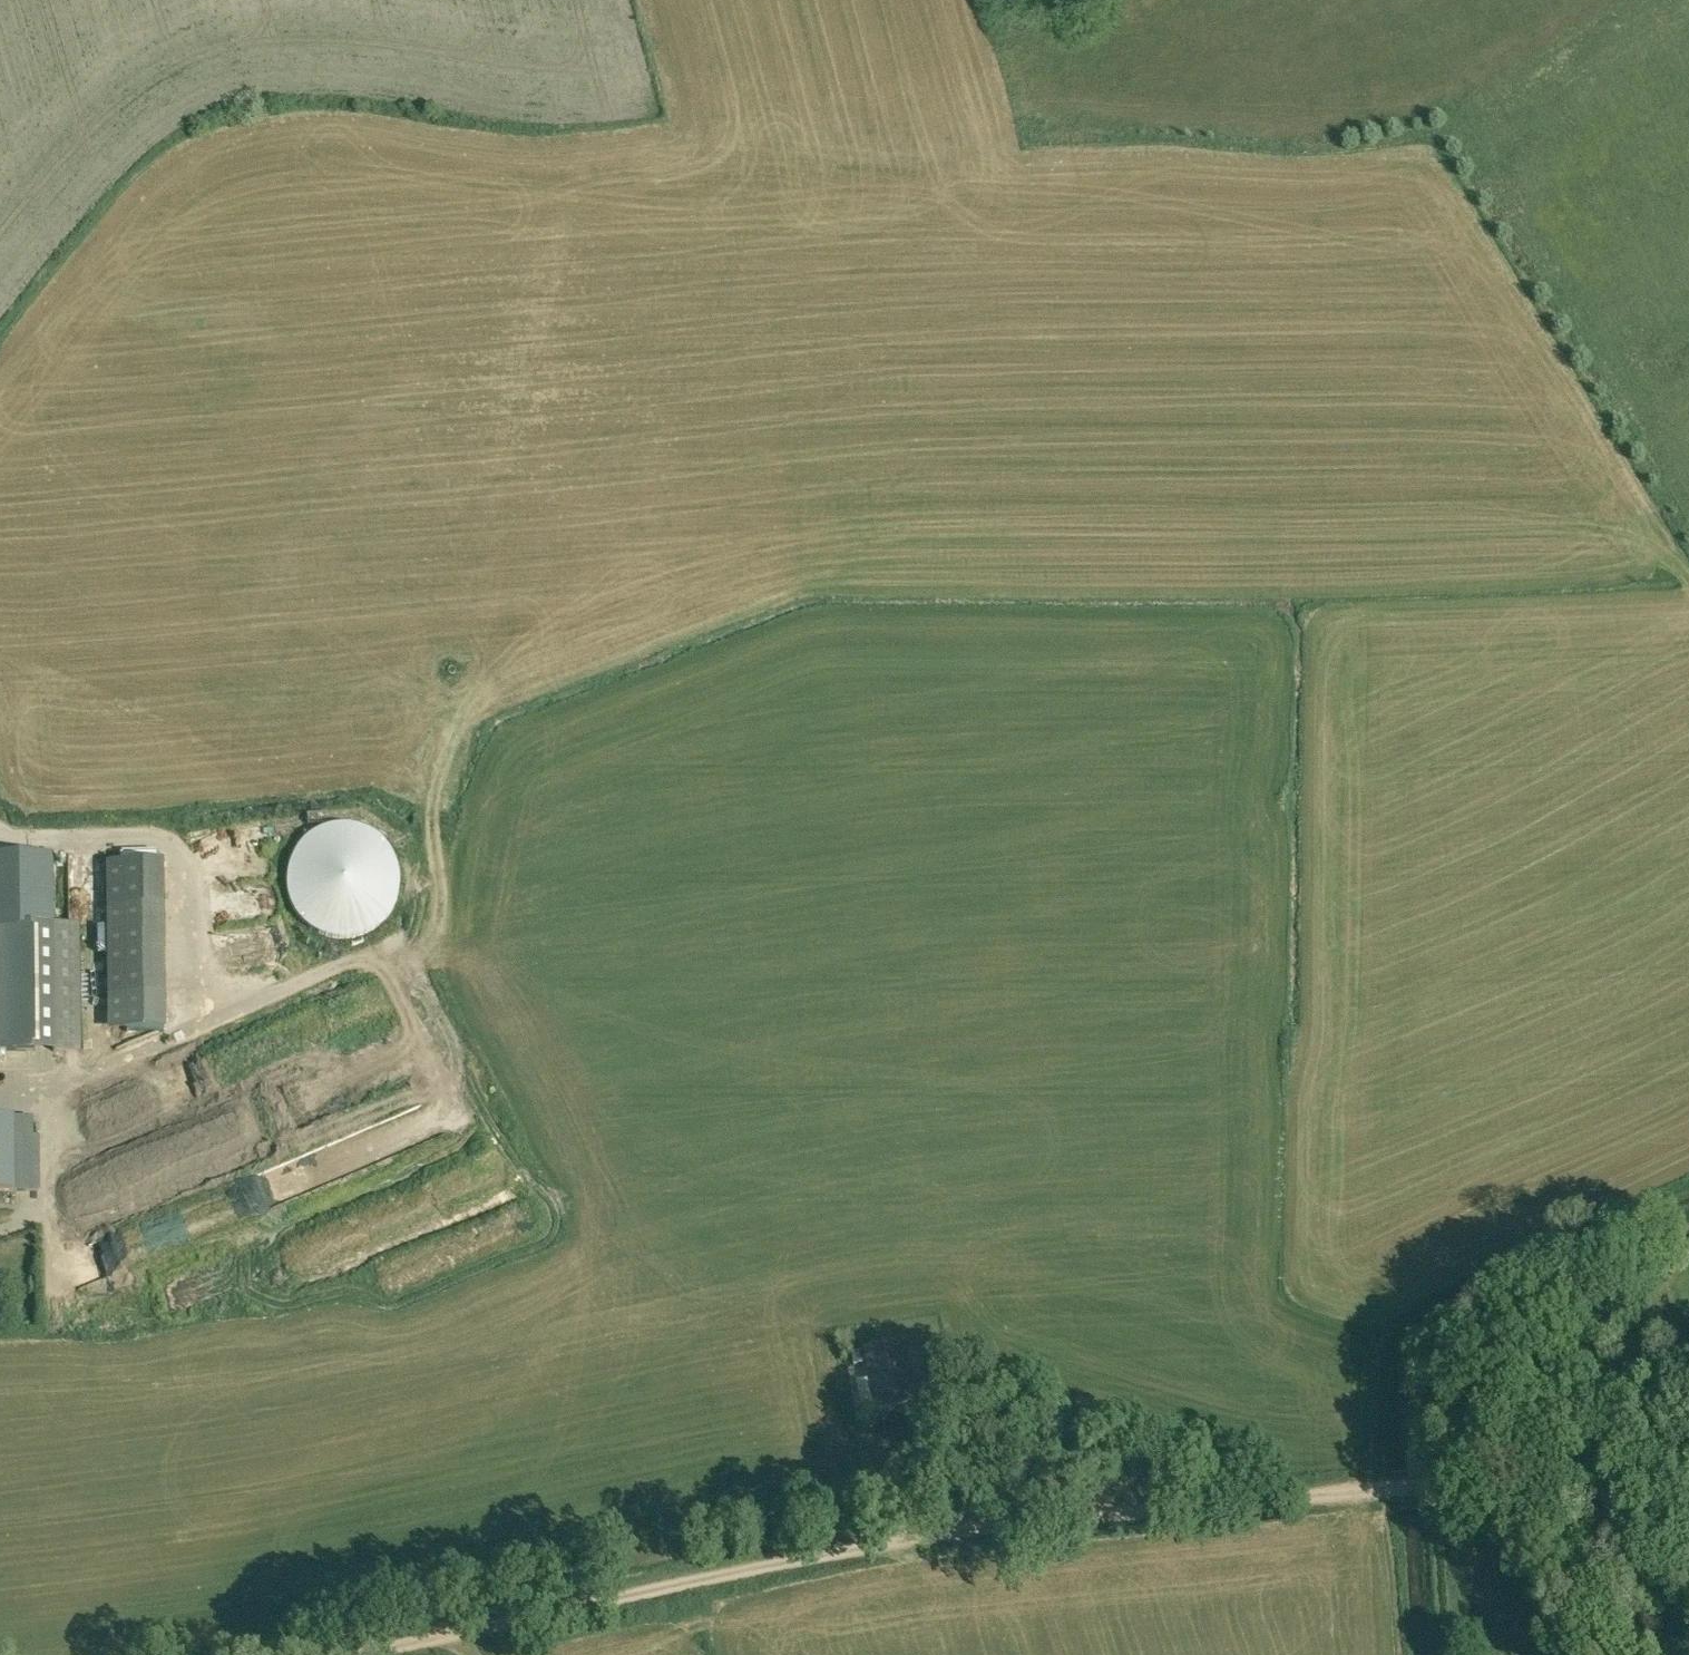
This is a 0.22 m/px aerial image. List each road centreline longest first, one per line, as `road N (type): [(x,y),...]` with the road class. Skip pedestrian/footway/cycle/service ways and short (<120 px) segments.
road 1 (track): [(352,1654),(911,1535),(1437,1487)]
road 2 (track): [(1437,1487),(1688,1466)]

